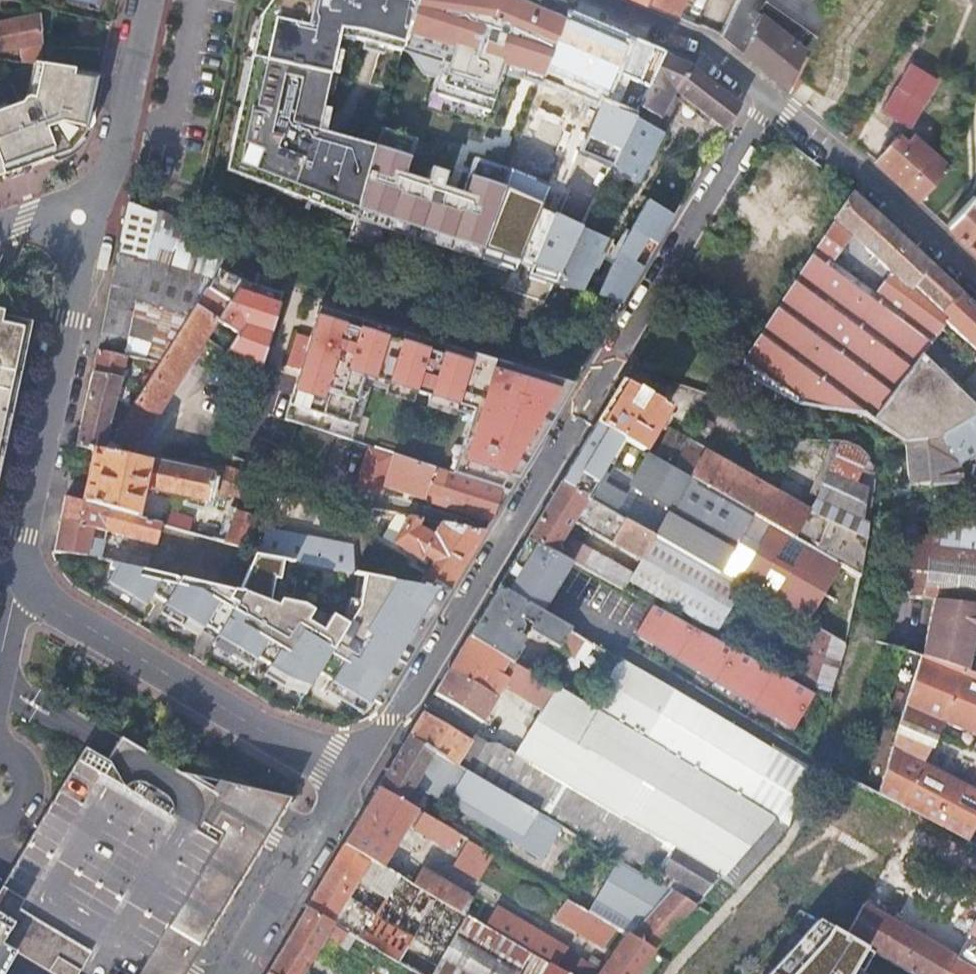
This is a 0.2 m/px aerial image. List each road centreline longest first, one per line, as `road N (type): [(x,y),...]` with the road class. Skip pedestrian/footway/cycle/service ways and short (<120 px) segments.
road 1 (residential): [(769,99),(491,569),(351,783)]
road 2 (residential): [(29,580),(62,612),(351,783)]
road 3 (residential): [(79,217),(82,270),(23,534),(29,580)]
road 4 (residential): [(769,99),(975,277)]
road 5 (residential): [(149,0),(110,174),(79,217)]
road 6 (residential): [(230,973),(351,783)]
road 7 (residential): [(589,0),(694,42),(769,99)]

